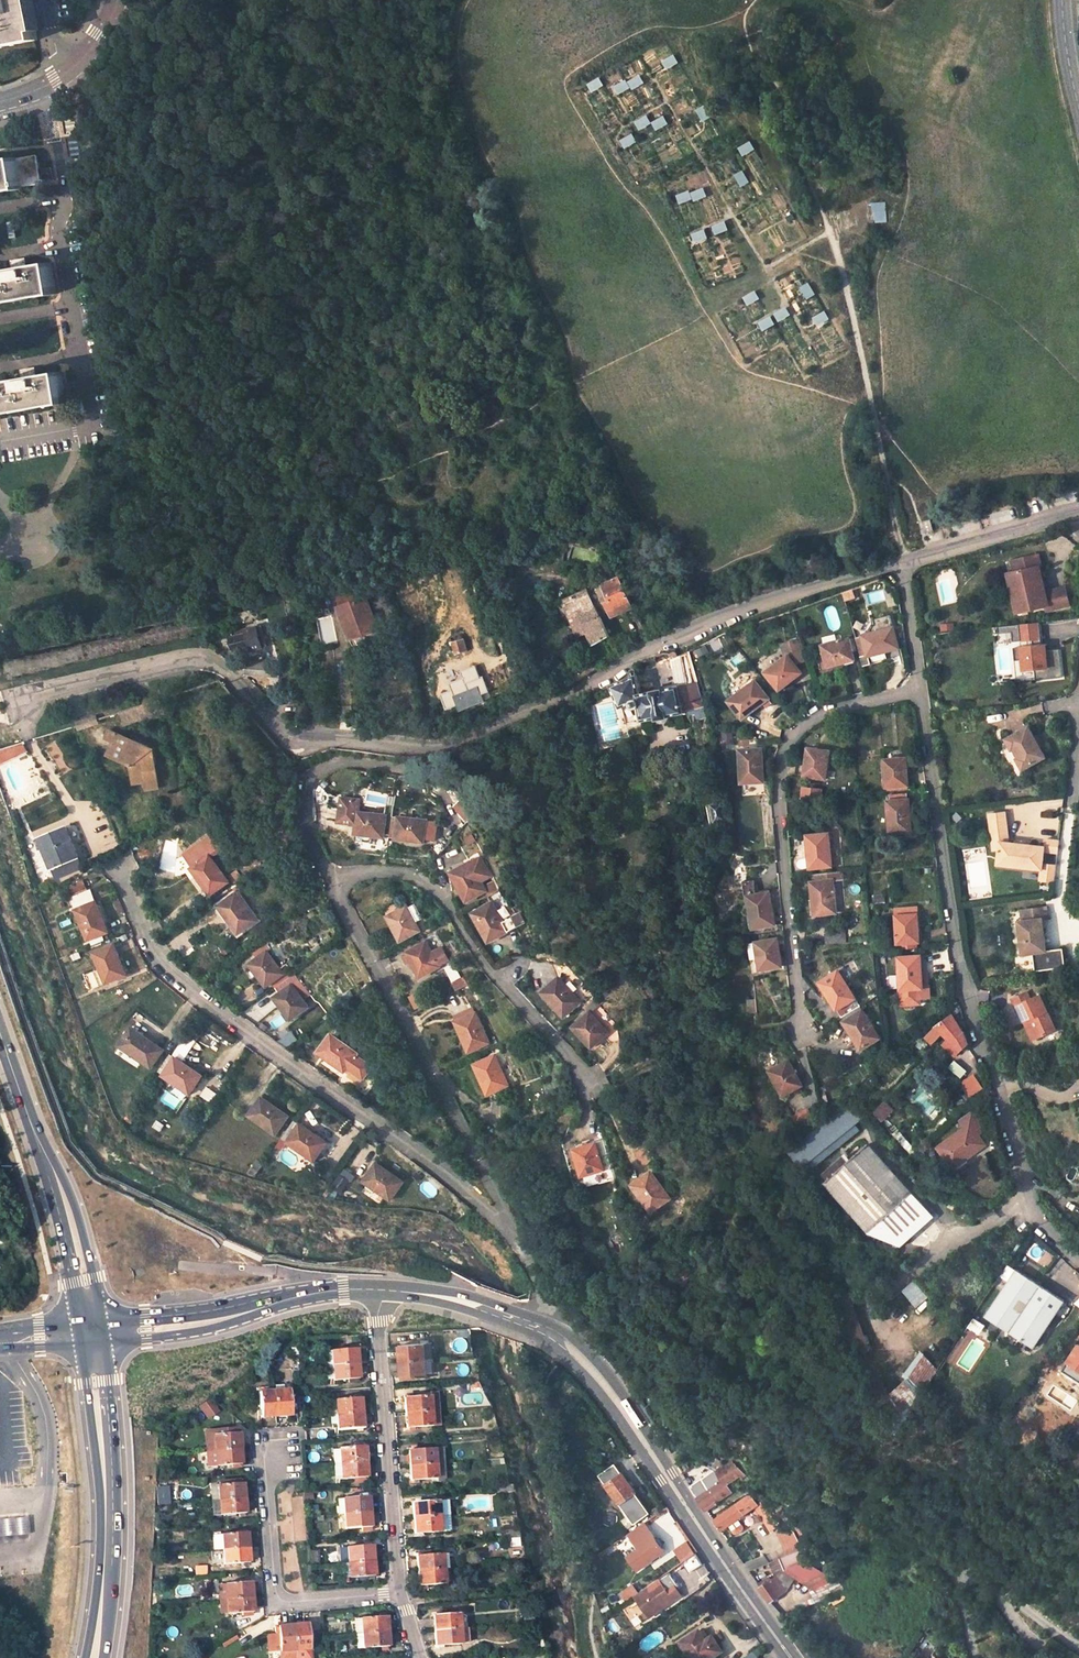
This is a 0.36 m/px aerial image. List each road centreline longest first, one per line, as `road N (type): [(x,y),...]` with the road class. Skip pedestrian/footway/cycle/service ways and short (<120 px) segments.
road 1 (unclassified): [(9,706),(193,658),(220,665),(285,735),(444,747),(581,693),(717,617),(901,562)]
road 2 (residential): [(920,689),(962,981),(1038,1221),(1078,1258)]
road 3 (residential): [(119,869),(149,943),(174,978),(502,1218)]
road 4 (residential): [(801,1029),(777,782),(783,751),(813,717),(920,689)]
road 5 (secondary): [(794,1657),(611,1395),(577,1353),(534,1326)]
road 6 (residential): [(502,1218),(331,882)]
road 7 (residential): [(331,882),(369,872),(425,885),(591,1085)]
road 8 (primary): [(105,1657),(119,1522),(103,1332)]
road 9 (primary): [(82,1334),(99,1499),(83,1657)]
road 10 (residential): [(375,1289),(397,1591)]
road 11 (residential): [(331,882),(308,823),(316,775),(355,764),(435,776),(477,805)]
road 12 (secondary): [(375,1289),(321,1291),(245,1313),(103,1332)]
road 13 (residential): [(397,1591),(278,1595),(265,1450)]
road 14 (primary): [(103,1332),(79,1215),(47,1159)]
road 15 (unclassified): [(901,562),(1078,514)]
road 16 (primary): [(47,1159),(82,1334)]
road 17 (secondary): [(534,1326),(457,1299),(375,1289)]
road 18 (tertiary): [(114,0),(82,62),(46,89),(0,105)]
road 19 (primary): [(47,1159),(0,1035)]
road 20 (residential): [(901,562),(920,689)]

